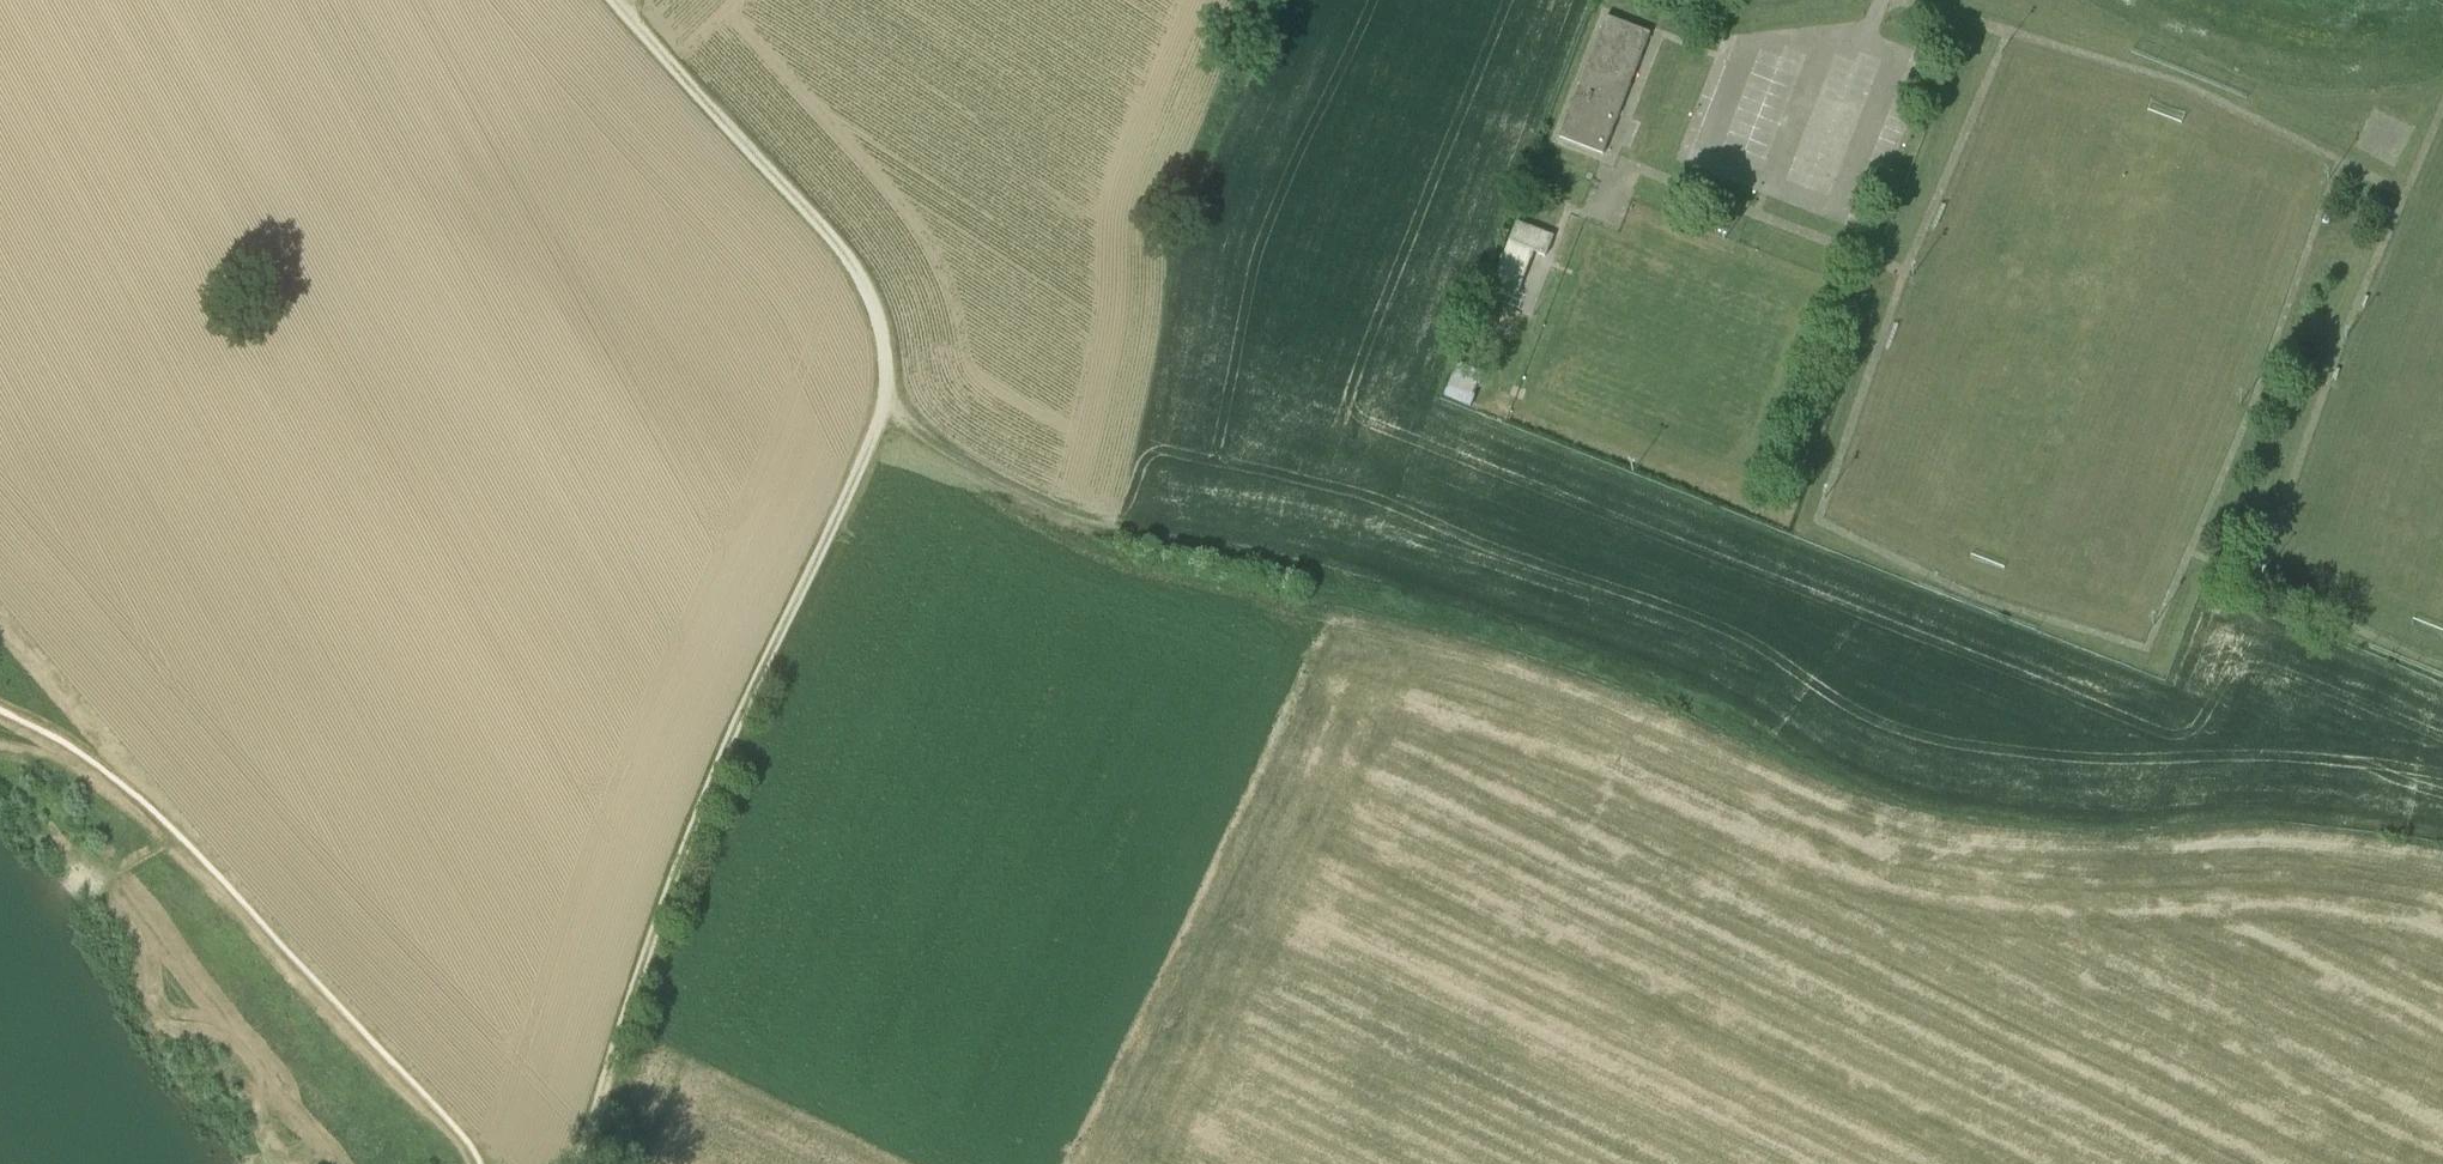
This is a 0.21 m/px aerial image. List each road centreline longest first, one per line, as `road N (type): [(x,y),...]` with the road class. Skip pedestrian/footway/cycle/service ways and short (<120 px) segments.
road 1 (track): [(578,1163),(645,947),(719,769),(781,628),(887,431),(890,356),(876,305),(796,197),(730,136),(616,0)]

